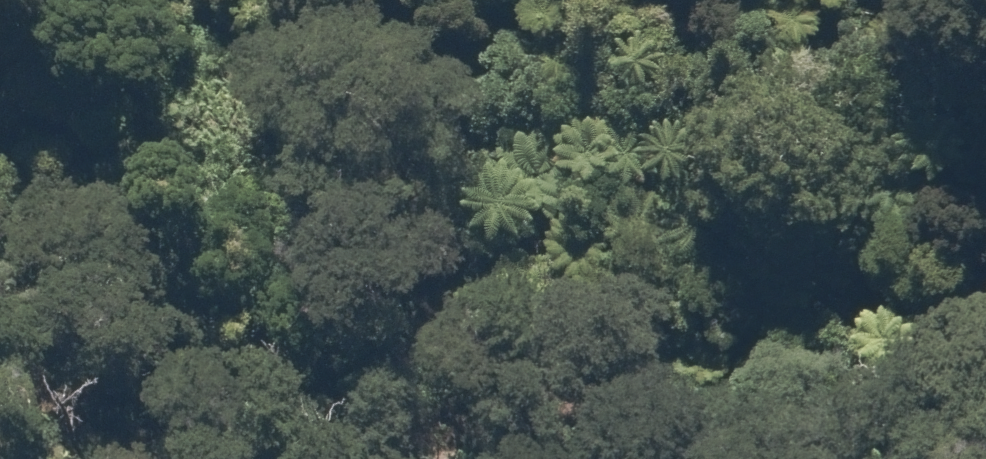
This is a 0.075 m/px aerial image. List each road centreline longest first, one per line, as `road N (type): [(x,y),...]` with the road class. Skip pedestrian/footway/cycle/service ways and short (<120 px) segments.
road 1 (track): [(983,308),(885,421),(618,329),(327,458)]
road 2 (track): [(691,0),(985,310)]
road 3 (track): [(140,458),(0,394)]

